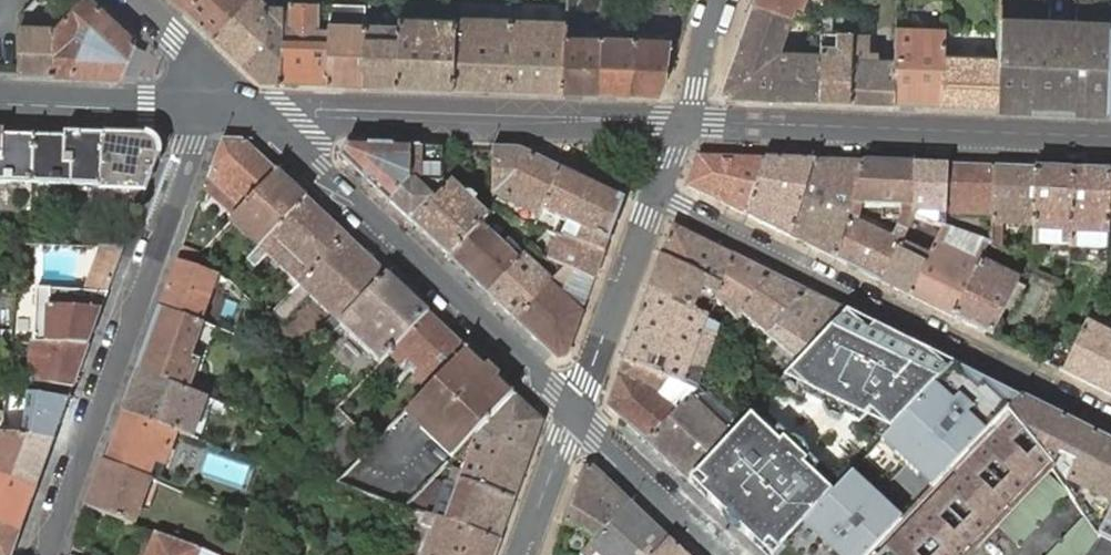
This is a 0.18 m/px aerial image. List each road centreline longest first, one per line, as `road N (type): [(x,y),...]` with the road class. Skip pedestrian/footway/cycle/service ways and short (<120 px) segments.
road 1 (residential): [(654,195),(1110,421)]
road 2 (residential): [(199,109),(196,144),(42,554)]
road 3 (tertiary): [(573,412),(252,111)]
road 4 (tertiary): [(679,127),(1110,142)]
road 5 (tertiary): [(252,111),(679,127)]
road 6 (residential): [(654,195),(573,412)]
road 7 (tertiary): [(725,554),(573,412)]
road 8 (tertiary): [(199,109),(0,101)]
road 9 (residential): [(573,412),(520,554)]
road 10 (residential): [(715,0),(679,127)]

